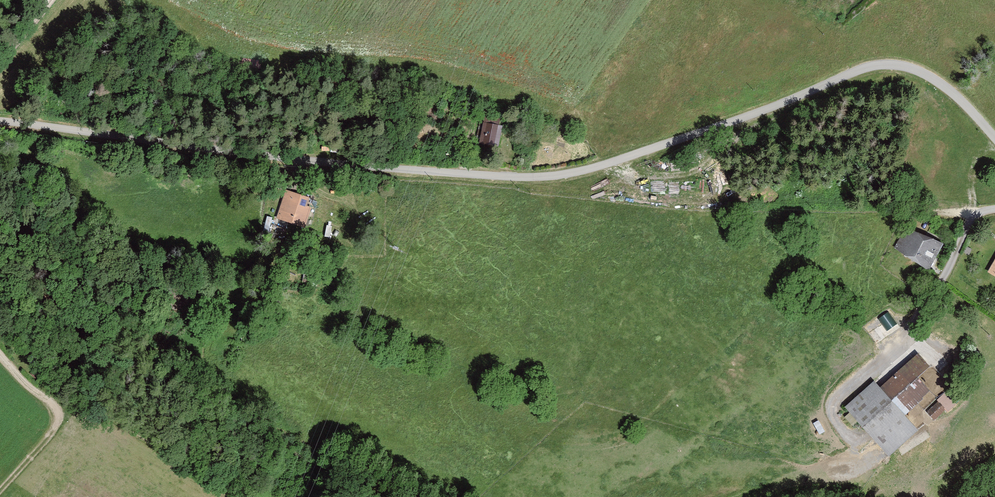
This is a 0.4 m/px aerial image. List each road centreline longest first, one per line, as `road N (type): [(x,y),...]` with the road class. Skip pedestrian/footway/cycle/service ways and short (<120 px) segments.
road 1 (unclassified): [(0,122),(530,178),(596,170),(789,103),(863,67),(893,65),(926,74),(994,139)]
road 2 (track): [(54,405),(141,437),(233,496)]

